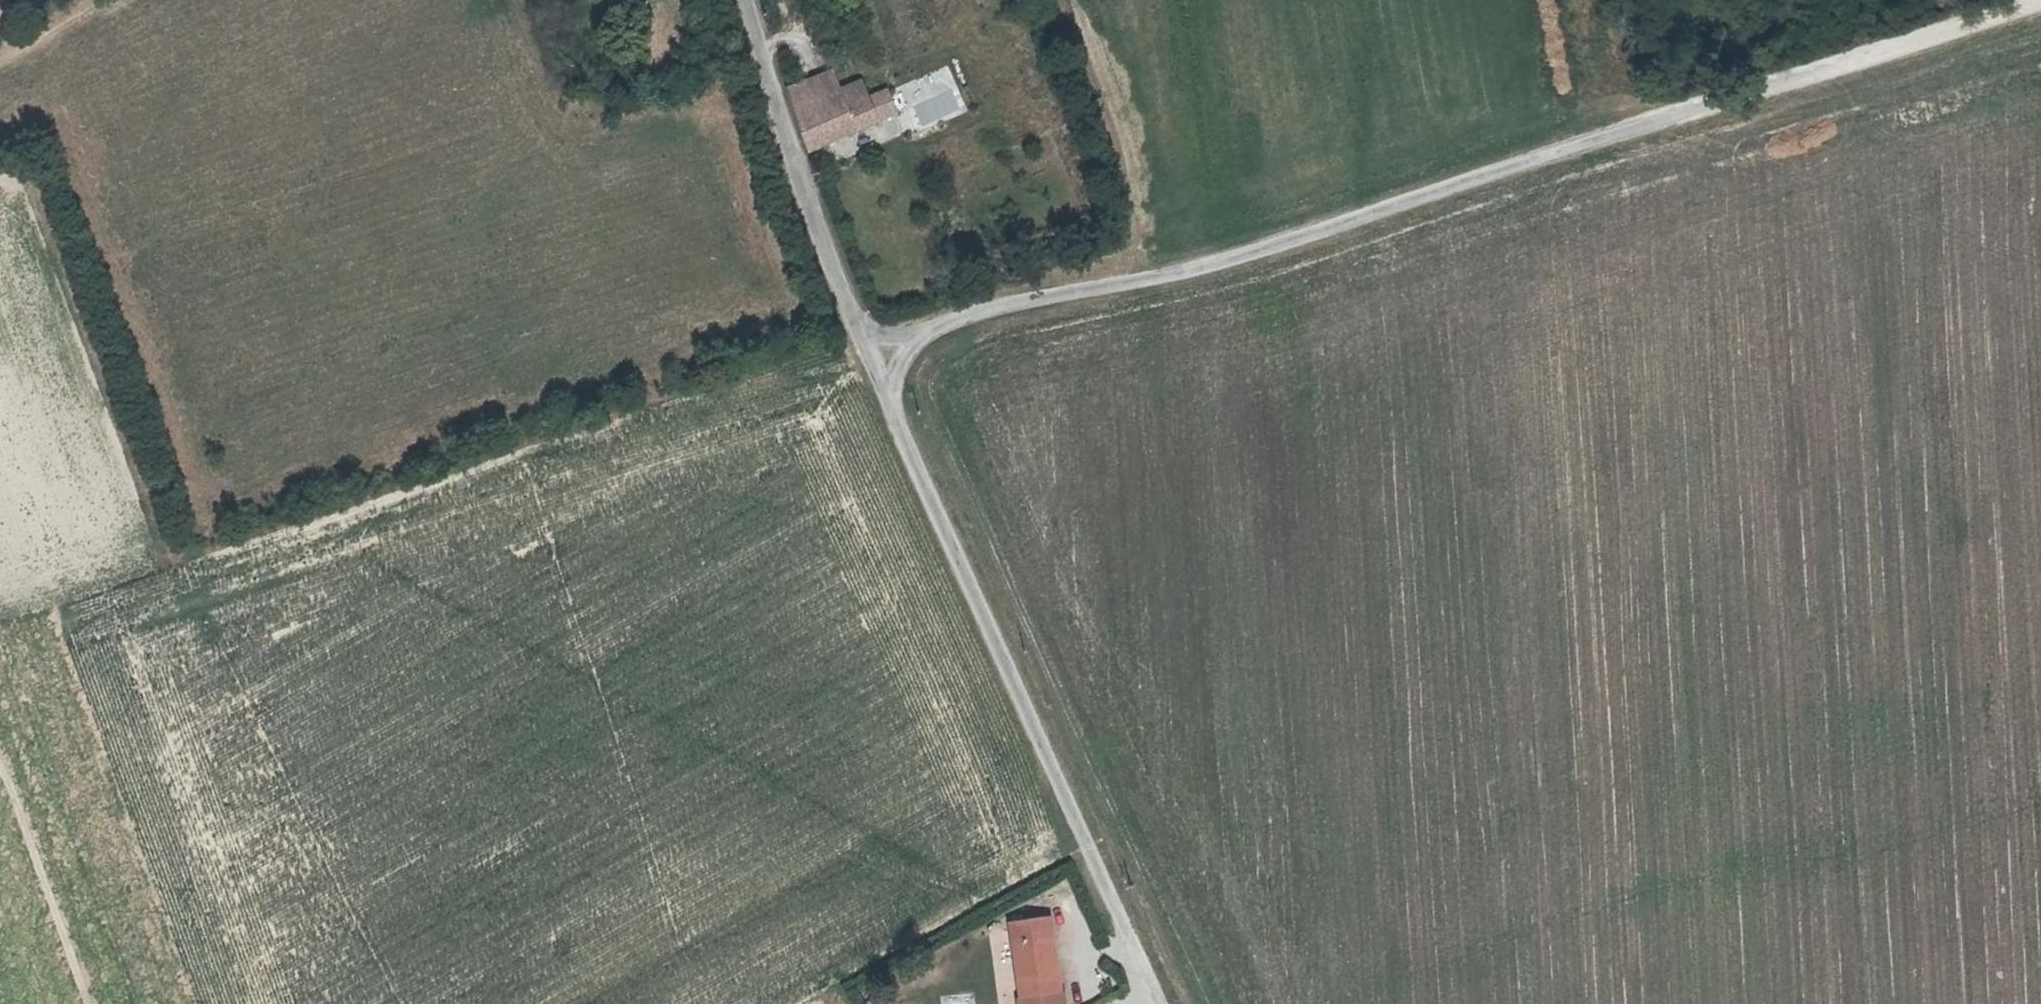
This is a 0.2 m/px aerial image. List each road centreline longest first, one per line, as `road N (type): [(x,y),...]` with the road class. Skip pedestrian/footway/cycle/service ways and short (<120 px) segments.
road 1 (unclassified): [(915,337),(973,312),(1299,240),(2040,3)]
road 2 (unclassified): [(886,398),(1153,1003)]
road 3 (unclassified): [(749,0),(856,330)]

